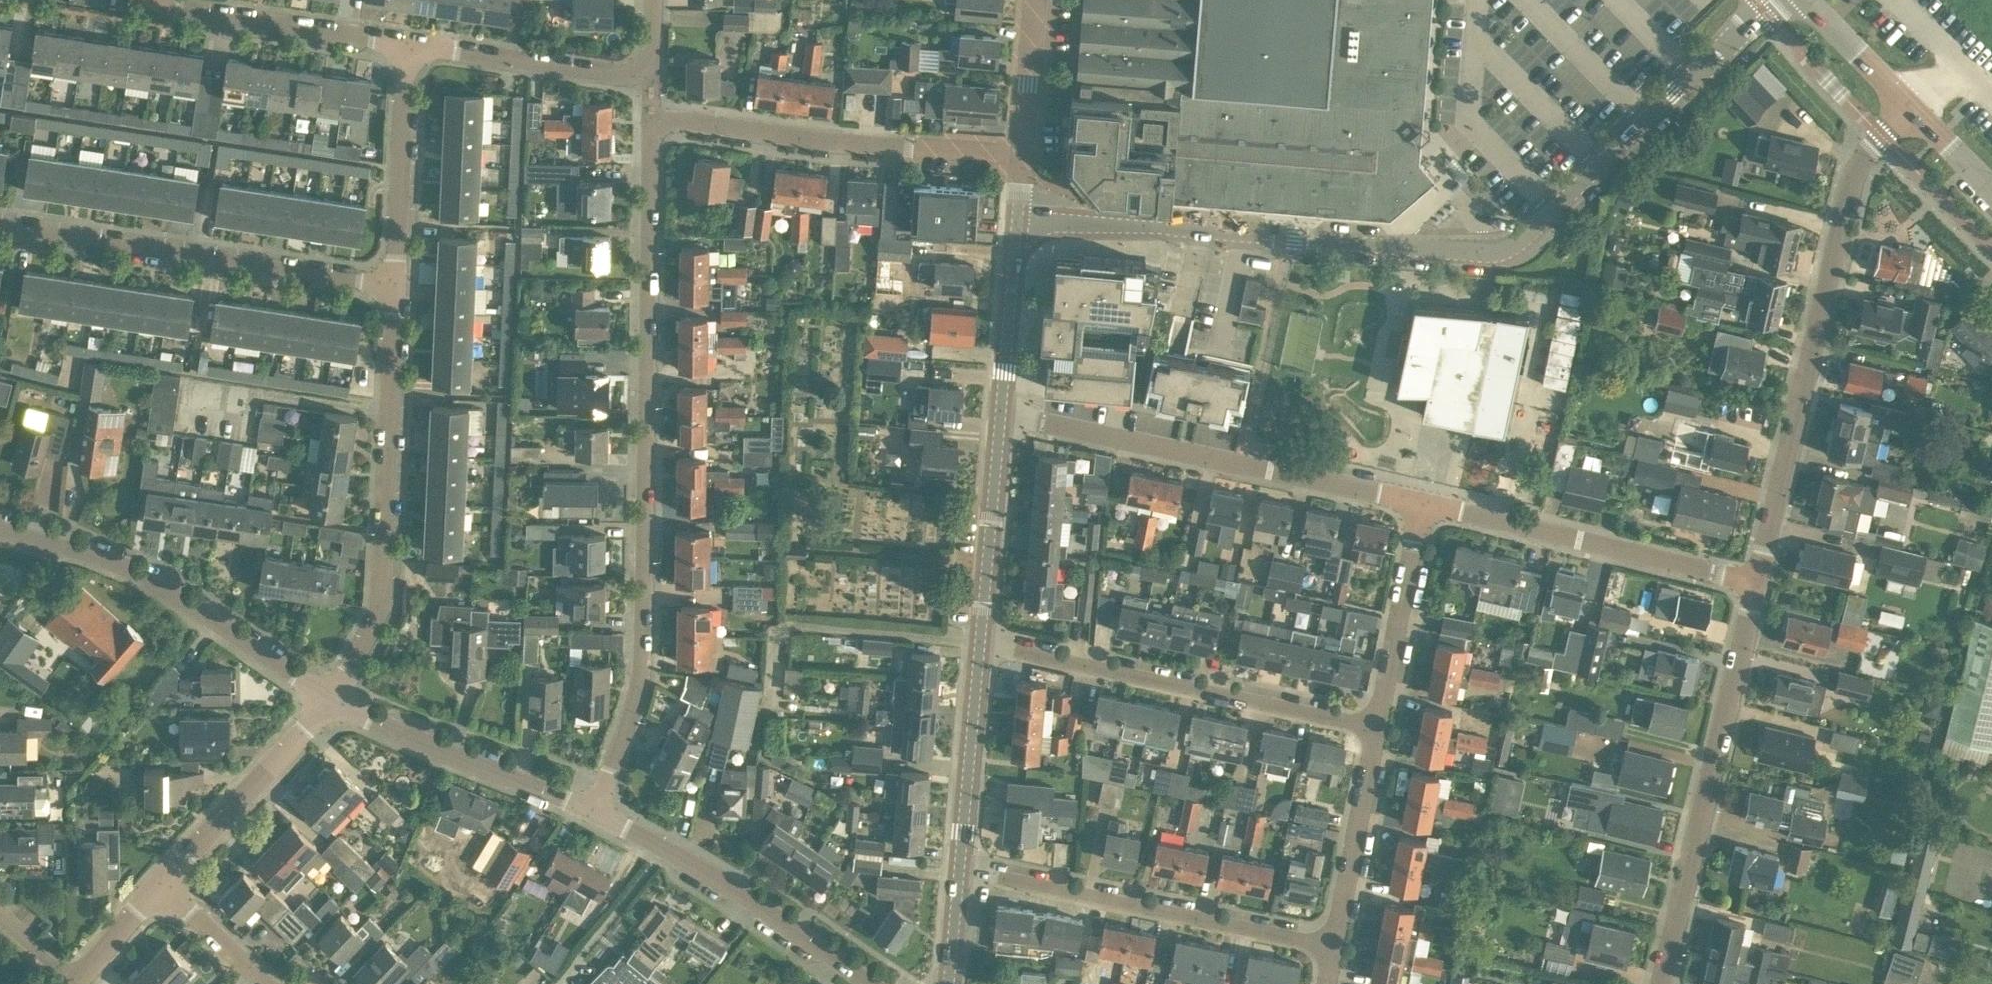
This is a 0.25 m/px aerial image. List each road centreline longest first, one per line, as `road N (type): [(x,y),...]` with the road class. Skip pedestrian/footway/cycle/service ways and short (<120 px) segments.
road 1 (residential): [(1023,154),(682,120),(652,135),(639,685),(602,813)]
road 2 (tertiary): [(1016,233),(1051,223),(1148,226),(1499,250),(1523,238),(1773,0)]
road 3 (residential): [(1757,580),(1850,183),(1910,105)]
road 4 (residential): [(1417,502),(1001,414)]
road 5 (residential): [(399,287),(380,602),(332,698)]
road 6 (residential): [(1660,983),(1757,580)]
road 7 (residential): [(1375,727),(980,641)]
road 8 (residential): [(399,287),(0,225)]
road 9 (residential): [(1333,946),(959,869)]
road 10 (residential): [(332,698),(121,567),(0,533)]
road 11 (residential): [(1757,580),(1417,502)]
road 12 (residential): [(872,983),(705,866),(602,813)]
road 13 (residential): [(602,813),(332,698)]
road 14 (residential): [(413,44),(151,0)]
road 15 (residential): [(157,880),(332,698)]
road 16 (residential): [(413,44),(399,287)]
road 17 (residential): [(640,68),(617,74),(413,44)]
road 18 (tertiary): [(959,869),(980,641)]
road 19 (residential): [(1375,727),(1417,502)]
road 20 (tertiary): [(980,641),(1001,414)]
road 21 (residential): [(1333,946),(1375,727)]
road 22 (tertiary): [(1001,414),(1016,233)]
road 23 (residential): [(1023,154),(1036,0)]
road 24 (residential): [(265,983),(157,880)]
road 25 (residential): [(1910,105),(1809,0)]
road 26 (residential): [(71,981),(157,880)]

